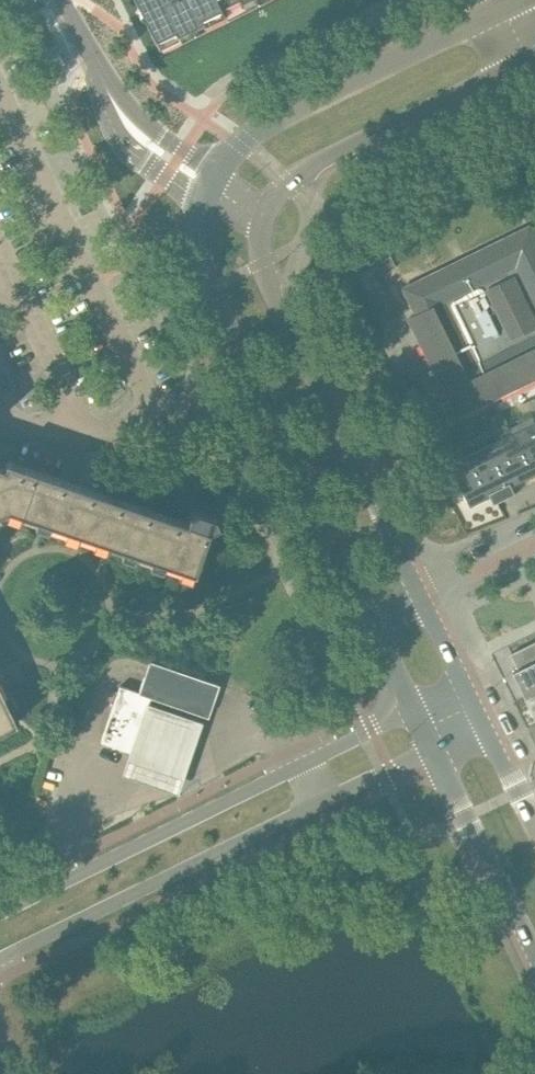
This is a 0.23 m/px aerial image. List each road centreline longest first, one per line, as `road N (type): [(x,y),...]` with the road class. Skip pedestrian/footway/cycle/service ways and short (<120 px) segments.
road 1 (tertiary): [(0,961),(431,749)]
road 2 (tertiary): [(210,188),(196,242),(208,291),(371,623)]
road 3 (tertiary): [(413,711),(0,912)]
road 4 (tertiary): [(424,598),(265,262),(264,222)]
road 5 (tertiary): [(504,5),(270,122),(210,188)]
road 6 (tertiary): [(264,222),(280,189),(318,158),(528,56)]
road 7 (unclassified): [(210,188),(151,145),(120,108),(63,0)]
road 8 (tertiary): [(431,749),(534,963)]
road 9 (tertiary): [(534,823),(475,704)]
road 10 (residential): [(424,598),(534,544)]

